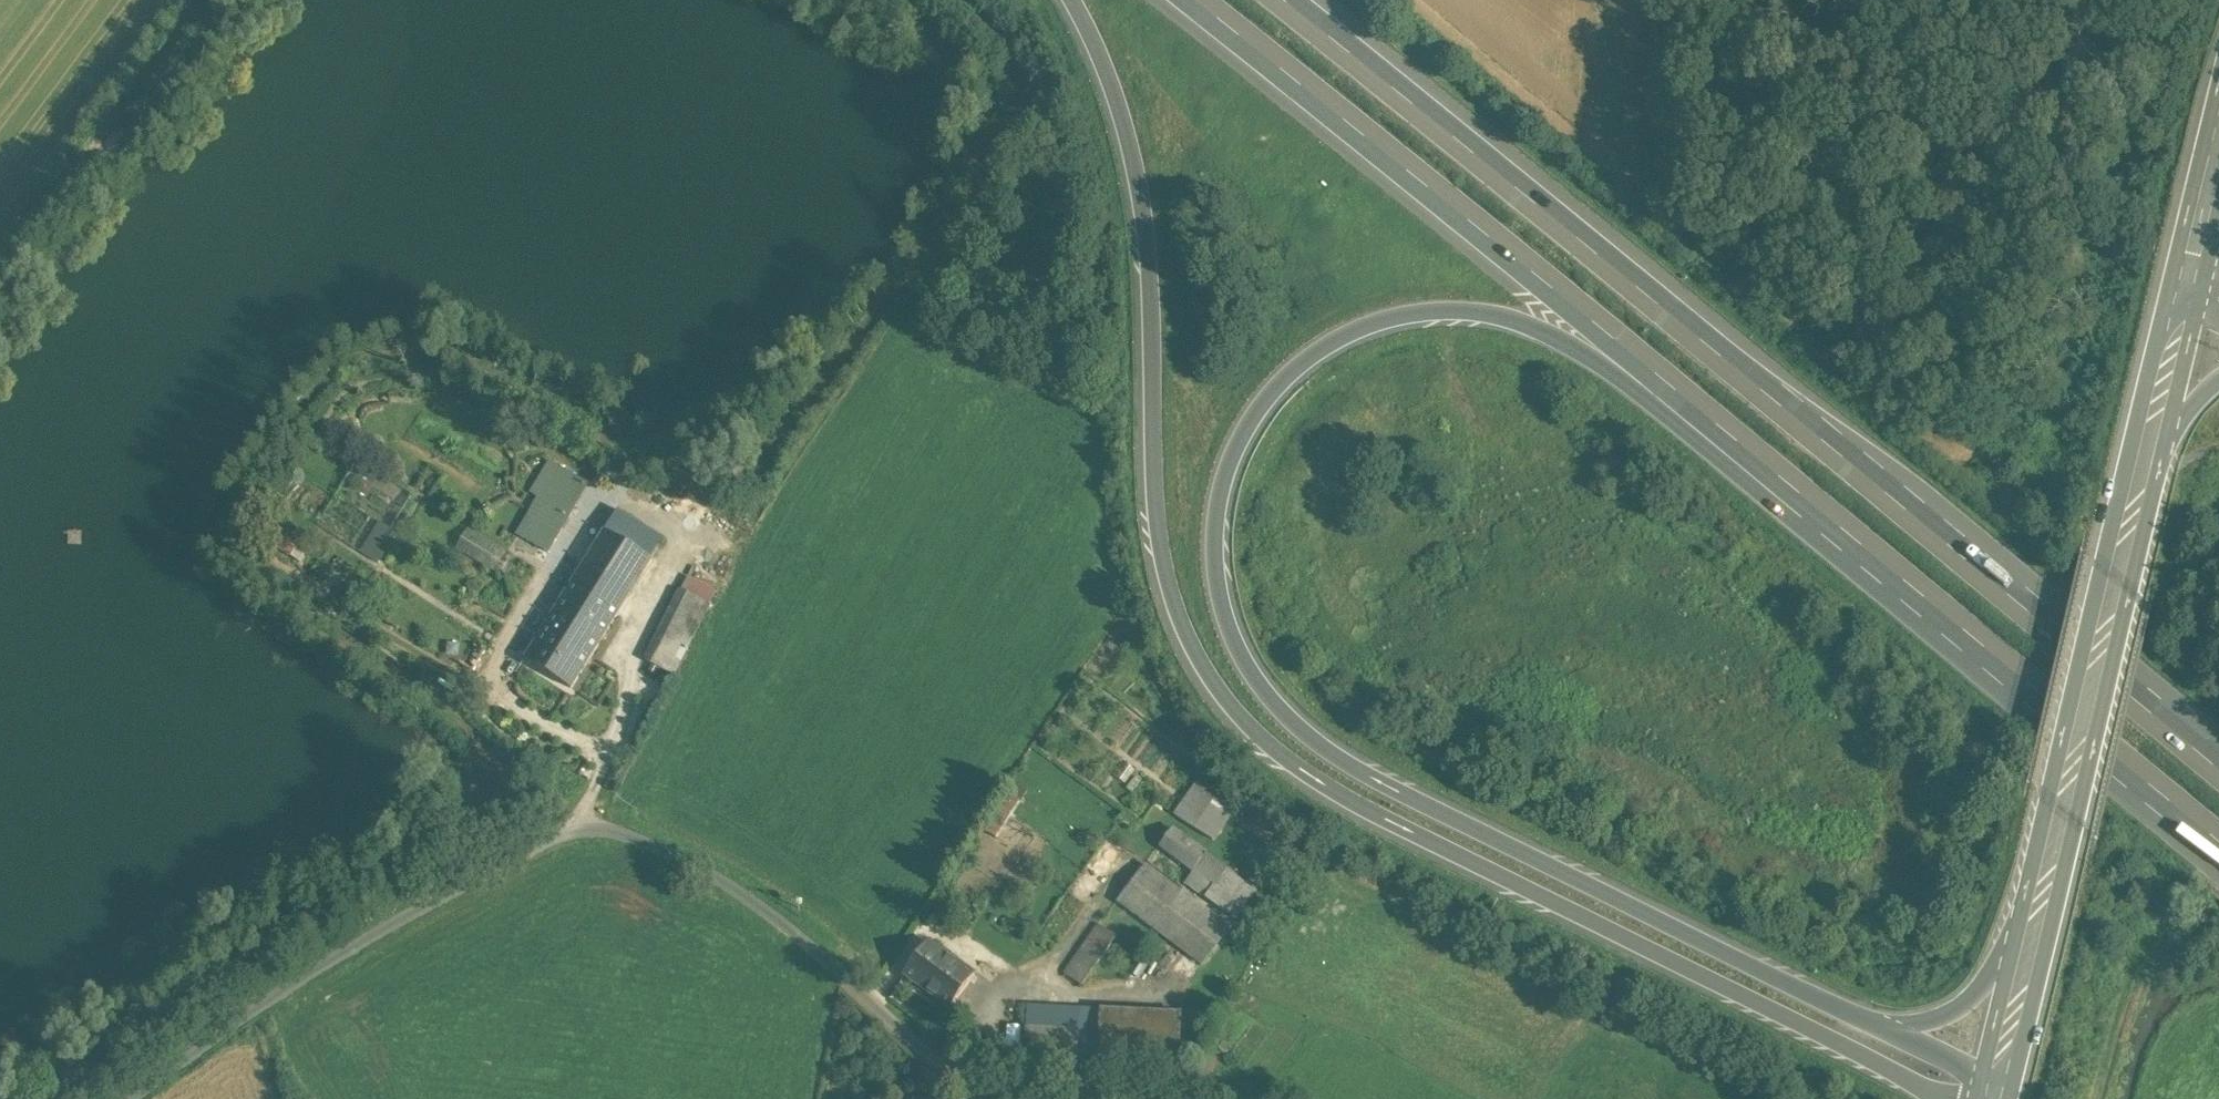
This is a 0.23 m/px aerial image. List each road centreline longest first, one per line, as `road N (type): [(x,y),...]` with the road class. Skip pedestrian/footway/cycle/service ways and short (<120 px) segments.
road 1 (motorway): [(1882,1028),(1375,770),(1306,722),(1265,675),(1240,624),(1226,521),(1237,465),(1293,374),(1366,326),(1406,311),(1466,309),(1585,348),(1823,511)]
road 2 (motorway): [(1075,0),(1119,87),(1140,164),(1176,556),(1214,665),(1251,712),(1308,766),(1812,1023),(1938,1098)]
road 3 (track): [(135,1098),(308,973),(564,832),(639,835),(720,877),(949,1068),(1027,1093),(1204,1092),(1218,1098)]
road 4 (motorway): [(2218,767),(1267,0)]
road 5 (motorway): [(1207,0),(1823,511)]
road 6 (motorway): [(1823,511),(2218,832)]
road 7 (secondary): [(2134,511),(2047,892)]
road 8 (motorway): [(2047,892),(1984,991),(1935,1023),(1882,1028)]
road 9 (secondary): [(2184,300),(2134,511)]
road 10 (secondary): [(2047,892),(1999,1085)]
road 11 (motorway): [(2134,511),(2179,432),(2218,383)]
road 12 (track): [(2109,1098),(2152,960)]
road 13 (motorway): [(1999,1085),(1882,1028)]
road 14 (secondary): [(2218,146),(2190,269)]

